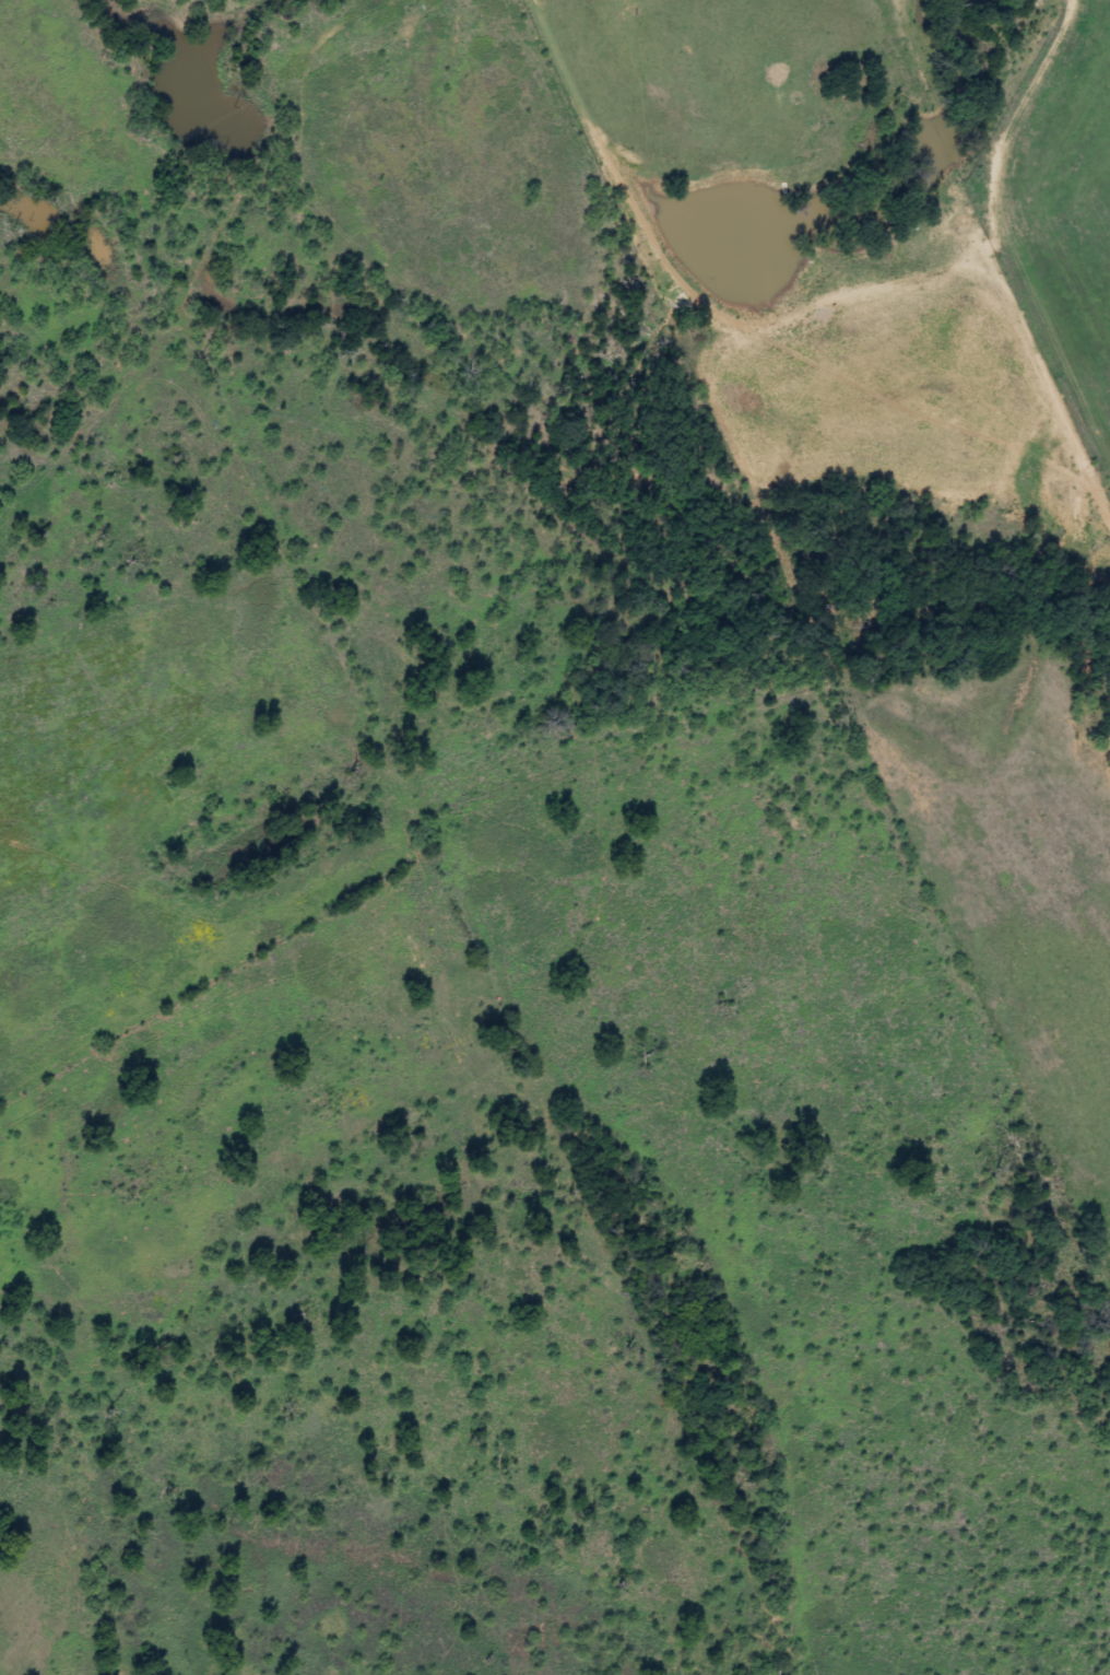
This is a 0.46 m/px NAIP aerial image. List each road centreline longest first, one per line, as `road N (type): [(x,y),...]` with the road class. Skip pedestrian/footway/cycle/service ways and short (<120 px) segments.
road 1 (residential): [(0,608),(110,462),(165,429),(354,418),(403,328),(398,244),(365,161),(376,43),(411,0)]

